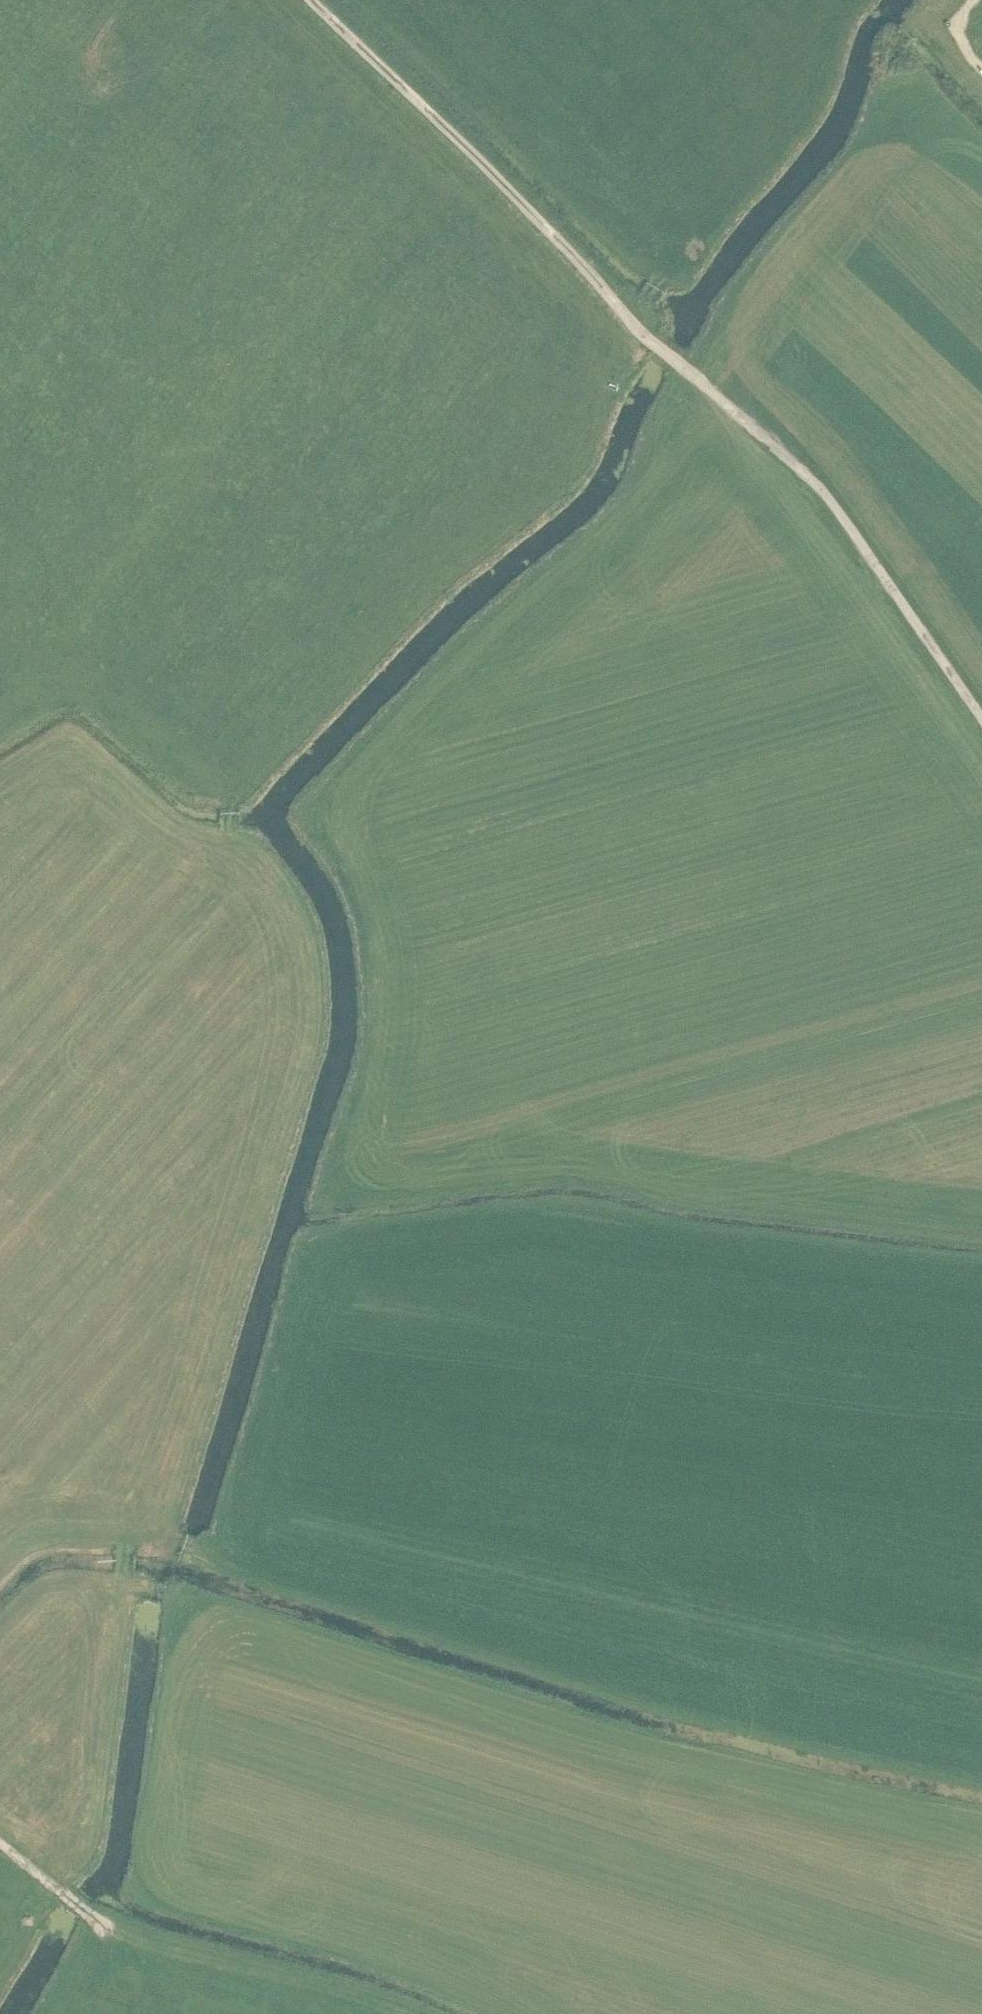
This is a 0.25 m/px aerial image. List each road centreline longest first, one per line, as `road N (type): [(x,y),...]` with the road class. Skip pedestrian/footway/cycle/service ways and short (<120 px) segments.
road 1 (track): [(298,0),(563,254),(643,349),(822,501),(981,731)]
road 2 (track): [(442,2013),(355,1979),(106,1924),(0,1843)]

